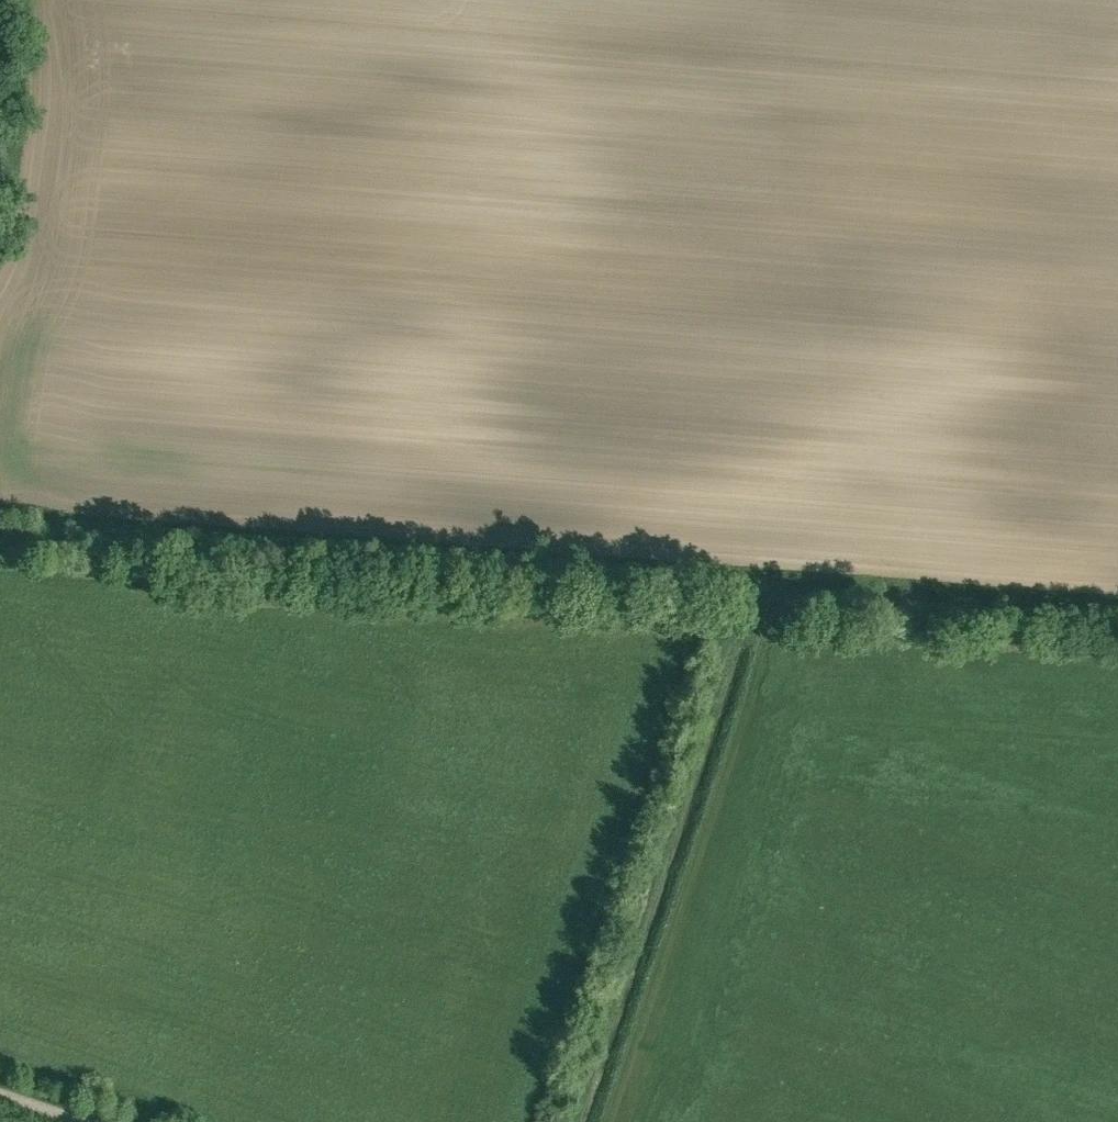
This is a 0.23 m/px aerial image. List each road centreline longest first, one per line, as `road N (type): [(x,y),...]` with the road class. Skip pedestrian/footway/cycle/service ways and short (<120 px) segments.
road 1 (unclassified): [(124,1121),(0,1081)]

